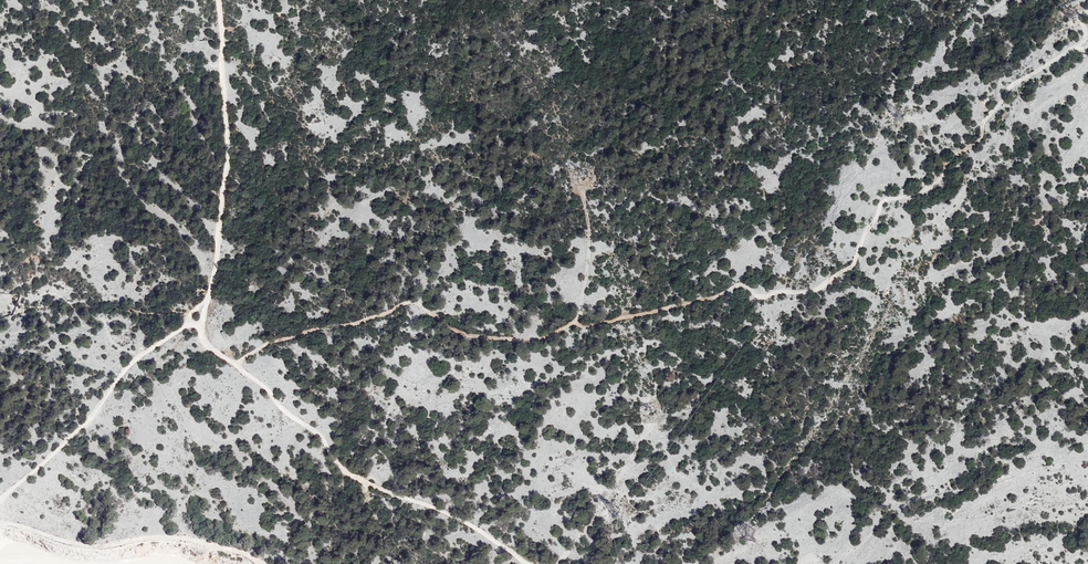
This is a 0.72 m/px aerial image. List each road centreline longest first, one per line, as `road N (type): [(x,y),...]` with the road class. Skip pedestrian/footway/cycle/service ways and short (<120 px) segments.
road 1 (track): [(235,365),(280,340),(406,303),(458,332),(538,339),(573,323),(644,314),(736,286),(760,297),(813,290),(853,265),(887,199),(938,181),(952,158),(981,139),(1011,86),(1075,48)]
road 2 (track): [(189,323),(319,434),(349,474),(473,527),(532,563)]
road 3 (track): [(217,0),(228,167),(207,299),(189,314)]
road 4 (track): [(189,314),(189,323),(136,358),(77,431),(0,496)]
road 5 (track): [(561,563),(642,437)]

